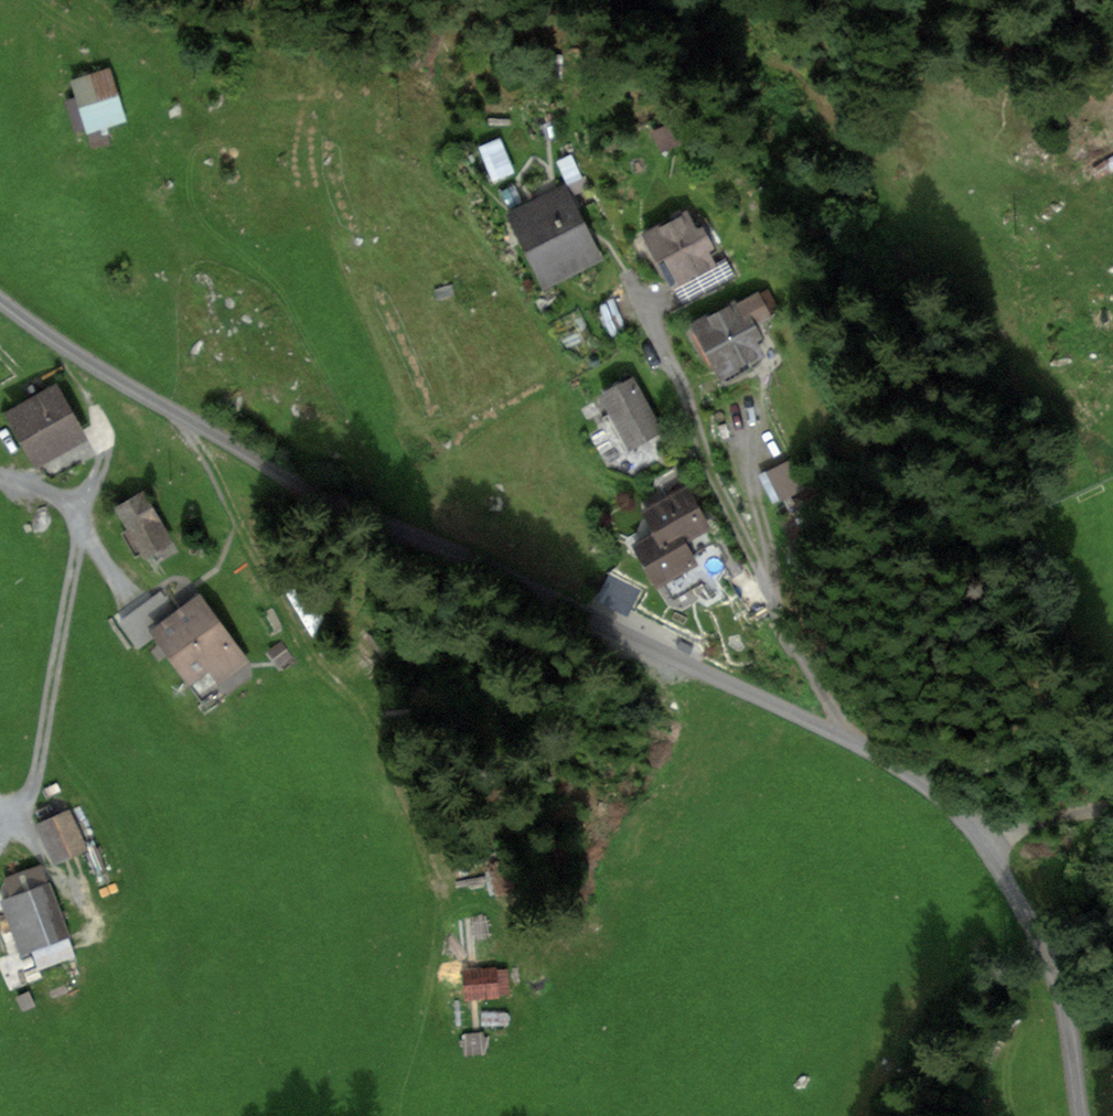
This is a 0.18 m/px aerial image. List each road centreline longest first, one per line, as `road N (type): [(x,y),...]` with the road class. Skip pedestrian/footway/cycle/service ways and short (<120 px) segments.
road 1 (unclassified): [(0,297),(95,365),(289,479),(850,739)]
road 2 (track): [(175,412),(212,467),(313,663),(358,702),(446,891),(469,901),(507,900)]
road 3 (residential): [(610,229),(685,390),(714,481),(850,739)]
road 4 (unclassified): [(850,739),(931,787),(1002,855),(1070,1009),(1084,1115)]
road 5 (track): [(83,529),(37,773),(0,844)]
road 6 (track): [(445,888),(428,1016),(391,1108)]
road 7 (track): [(83,529),(104,452),(90,403)]

